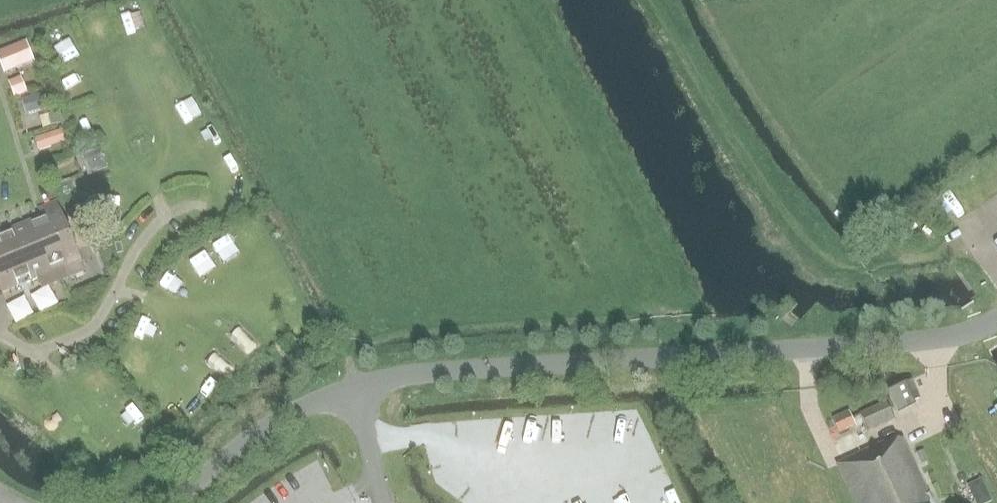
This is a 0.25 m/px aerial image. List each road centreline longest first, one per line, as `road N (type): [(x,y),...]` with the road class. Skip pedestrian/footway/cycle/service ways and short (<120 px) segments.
road 1 (residential): [(165,502),(287,414),(414,373),(916,341),(996,321)]
road 2 (track): [(656,0),(728,133),(818,250),(862,264),(984,244)]

